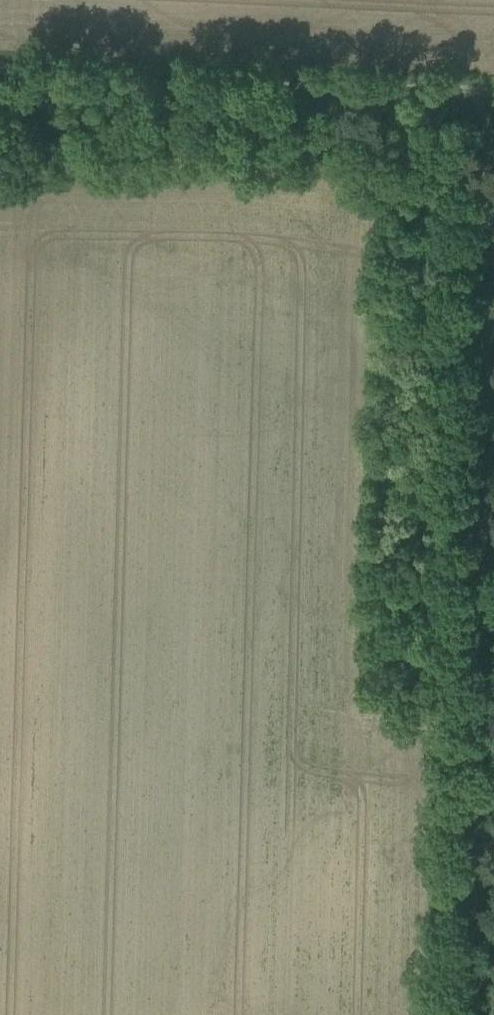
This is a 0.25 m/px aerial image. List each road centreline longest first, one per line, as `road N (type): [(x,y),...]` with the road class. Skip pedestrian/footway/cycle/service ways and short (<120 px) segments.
road 1 (track): [(0,76),(86,96),(291,85),(493,95)]
road 2 (track): [(474,532),(460,1014)]
road 3 (track): [(484,94),(474,532),(493,544)]

